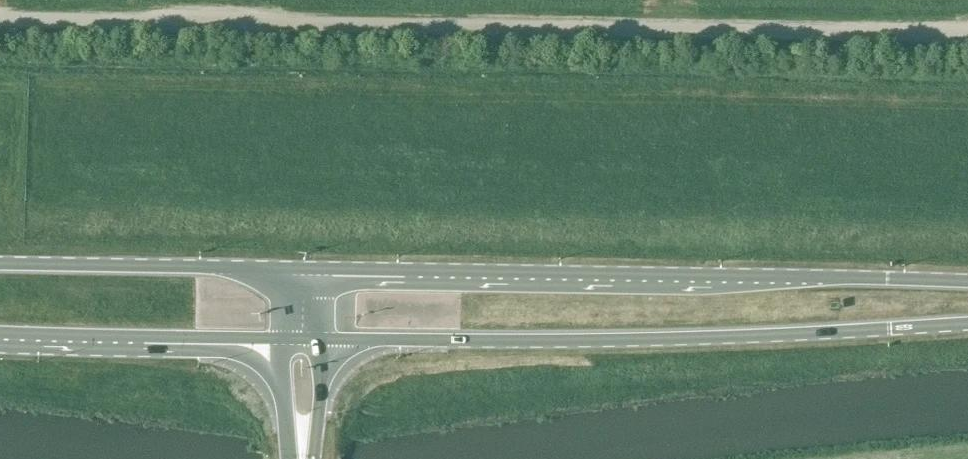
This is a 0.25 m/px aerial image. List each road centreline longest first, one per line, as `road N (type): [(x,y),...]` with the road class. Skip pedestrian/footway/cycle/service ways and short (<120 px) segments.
road 1 (unclassified): [(0,22),(967,40)]
road 2 (primary): [(301,340),(594,341),(967,324)]
road 3 (primary): [(967,281),(301,270)]
road 4 (primary): [(301,270),(0,265)]
road 5 (primary): [(0,338),(301,340)]

